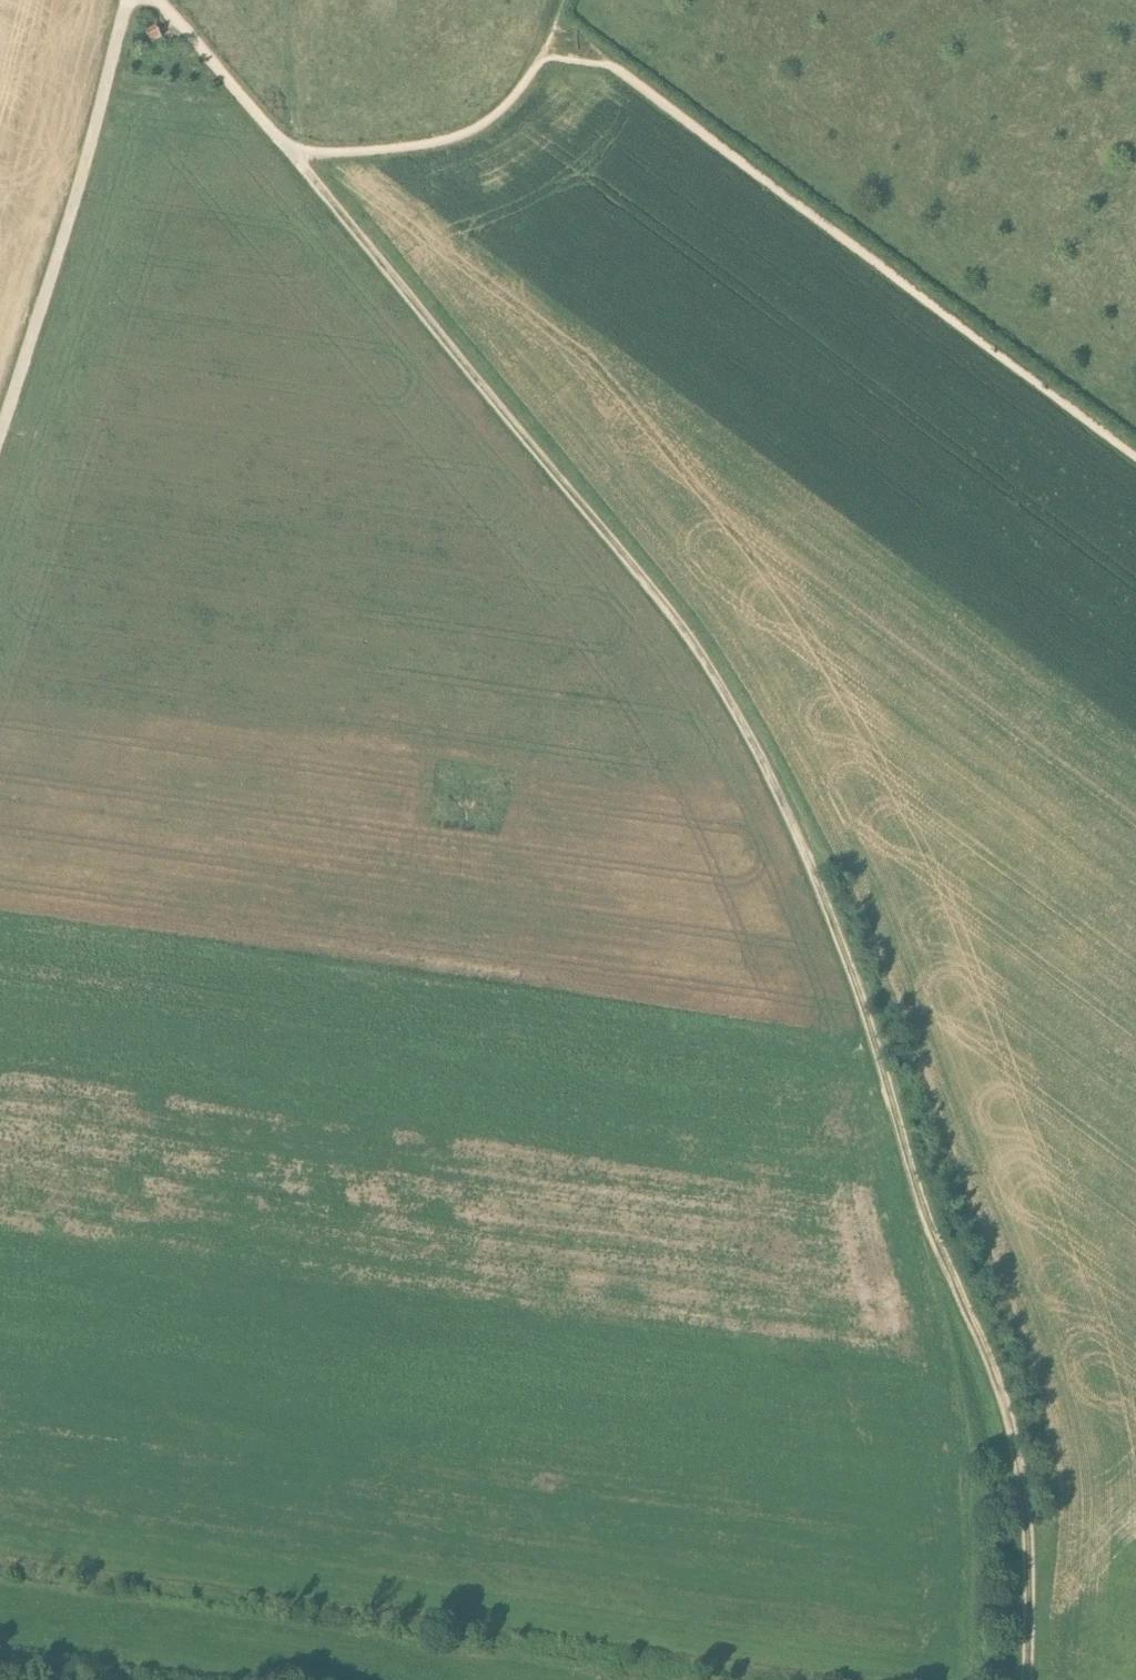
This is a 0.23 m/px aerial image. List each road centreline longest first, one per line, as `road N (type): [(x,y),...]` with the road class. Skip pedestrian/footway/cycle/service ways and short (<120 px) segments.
road 1 (track): [(287,150),(676,620),(774,785),(861,999),(925,1217),(972,1315),(1011,1426),(1028,1540),(1026,1679)]
road 2 (track): [(0,431),(126,0)]
road 3 (track): [(287,150),(405,148),(468,133),(500,113),(543,58)]
road 4 (track): [(158,0),(287,150)]

